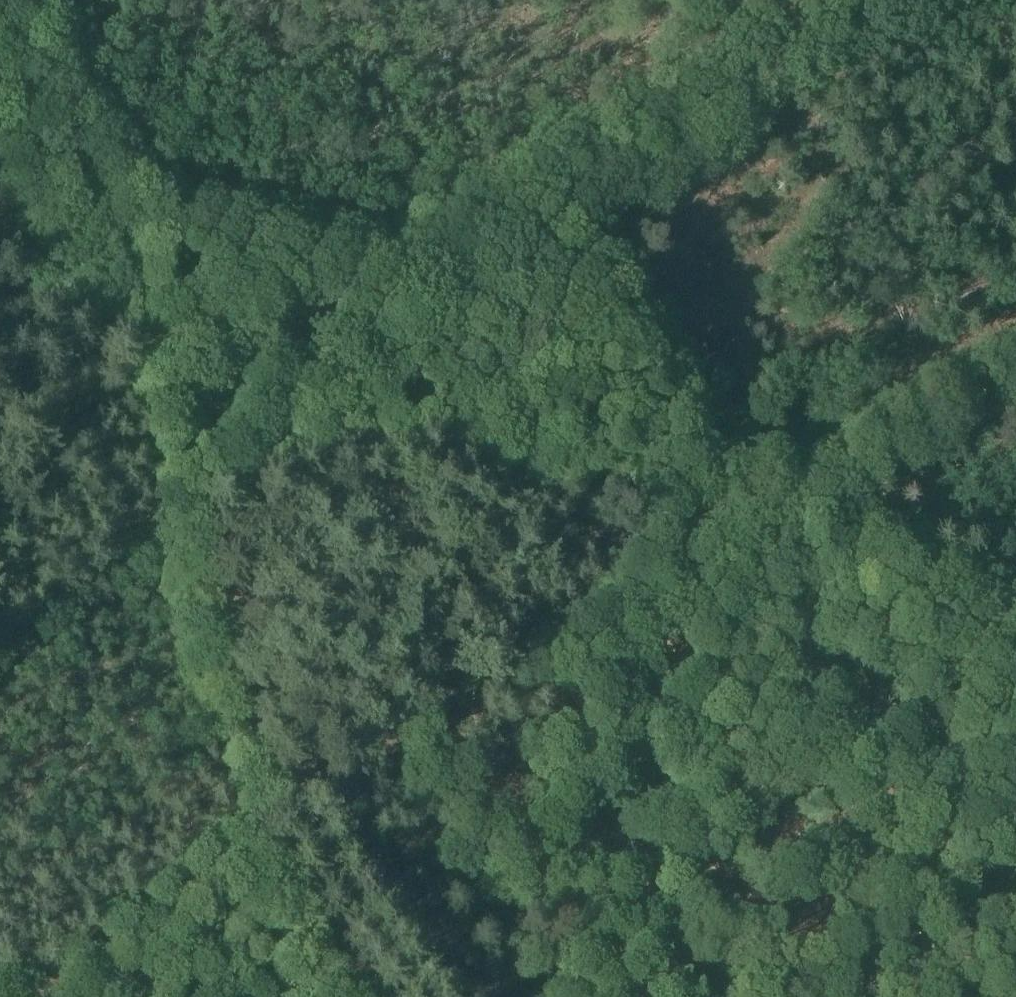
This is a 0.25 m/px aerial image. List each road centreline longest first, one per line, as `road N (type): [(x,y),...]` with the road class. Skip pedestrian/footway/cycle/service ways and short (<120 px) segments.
road 1 (track): [(439,996),(298,805),(750,496),(1015,332)]
road 2 (track): [(1015,664),(956,605),(750,496),(683,494),(552,444),(438,413),(255,430),(214,416),(187,390)]
road 3 (track): [(187,390),(220,658),(251,733),(298,805)]
road 4 (track): [(132,316),(0,114)]

